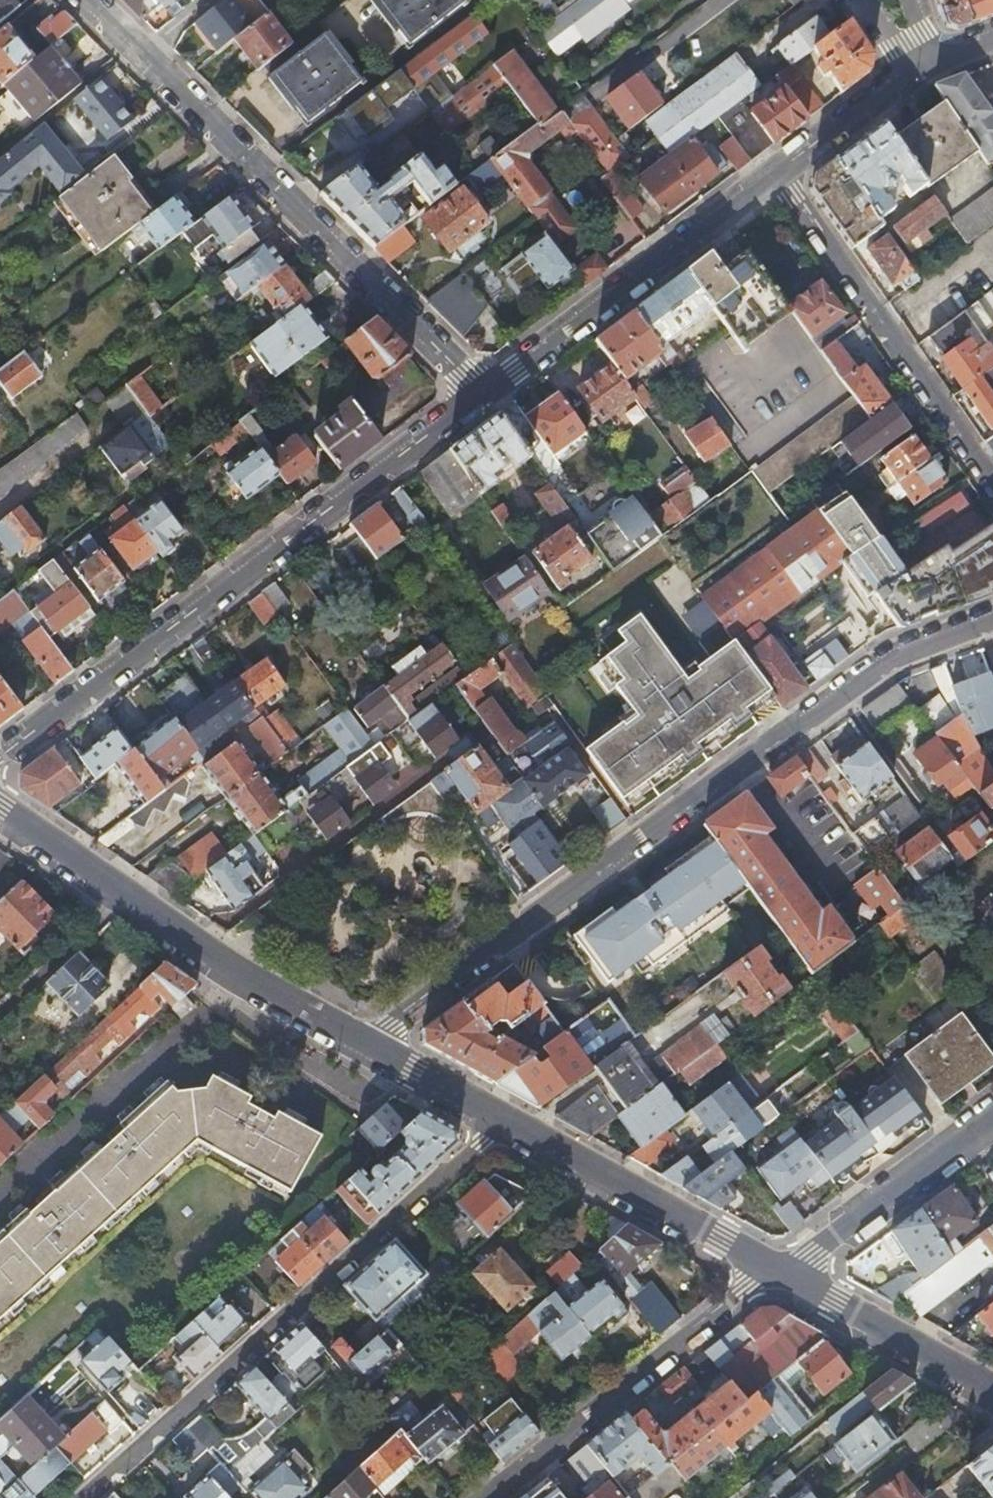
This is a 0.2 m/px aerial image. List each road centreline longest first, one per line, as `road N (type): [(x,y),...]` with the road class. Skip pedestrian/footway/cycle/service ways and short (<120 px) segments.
road 1 (residential): [(992,622),(880,672),(369,1043)]
road 2 (residential): [(0,759),(481,395)]
road 3 (residential): [(81,1497),(497,1122)]
road 4 (residential): [(481,395),(140,52)]
road 5 (residential): [(992,487),(775,172)]
road 6 (residential): [(481,395),(775,172)]
road 7 (residential): [(492,1497),(784,1272)]
road 8 (residential): [(497,1122),(784,1272)]
road 9 (residential): [(123,888),(227,962),(369,1043)]
road 10 (residential): [(992,1124),(784,1272)]
road 11 (residential): [(784,1272),(992,1390)]
road 12 (residential): [(775,172),(912,69)]
road 13 (residential): [(123,888),(0,1006)]
road 14 (residential): [(369,1043),(497,1122)]
road 15 (residential): [(0,805),(123,888)]

